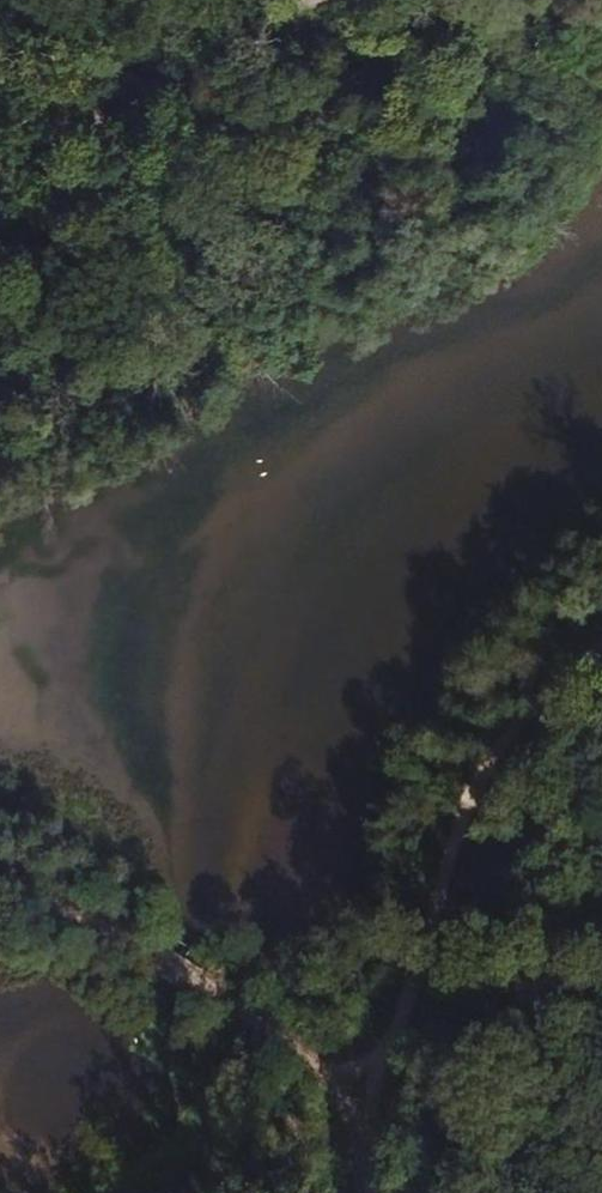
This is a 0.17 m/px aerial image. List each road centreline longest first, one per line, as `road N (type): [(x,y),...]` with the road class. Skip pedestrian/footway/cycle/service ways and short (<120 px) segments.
road 1 (track): [(601,643),(527,715),(480,791),(369,1085)]
road 2 (track): [(369,1085),(144,954),(0,884)]
road 3 (track): [(154,88),(320,0)]
road 4 (track): [(0,177),(124,105)]

